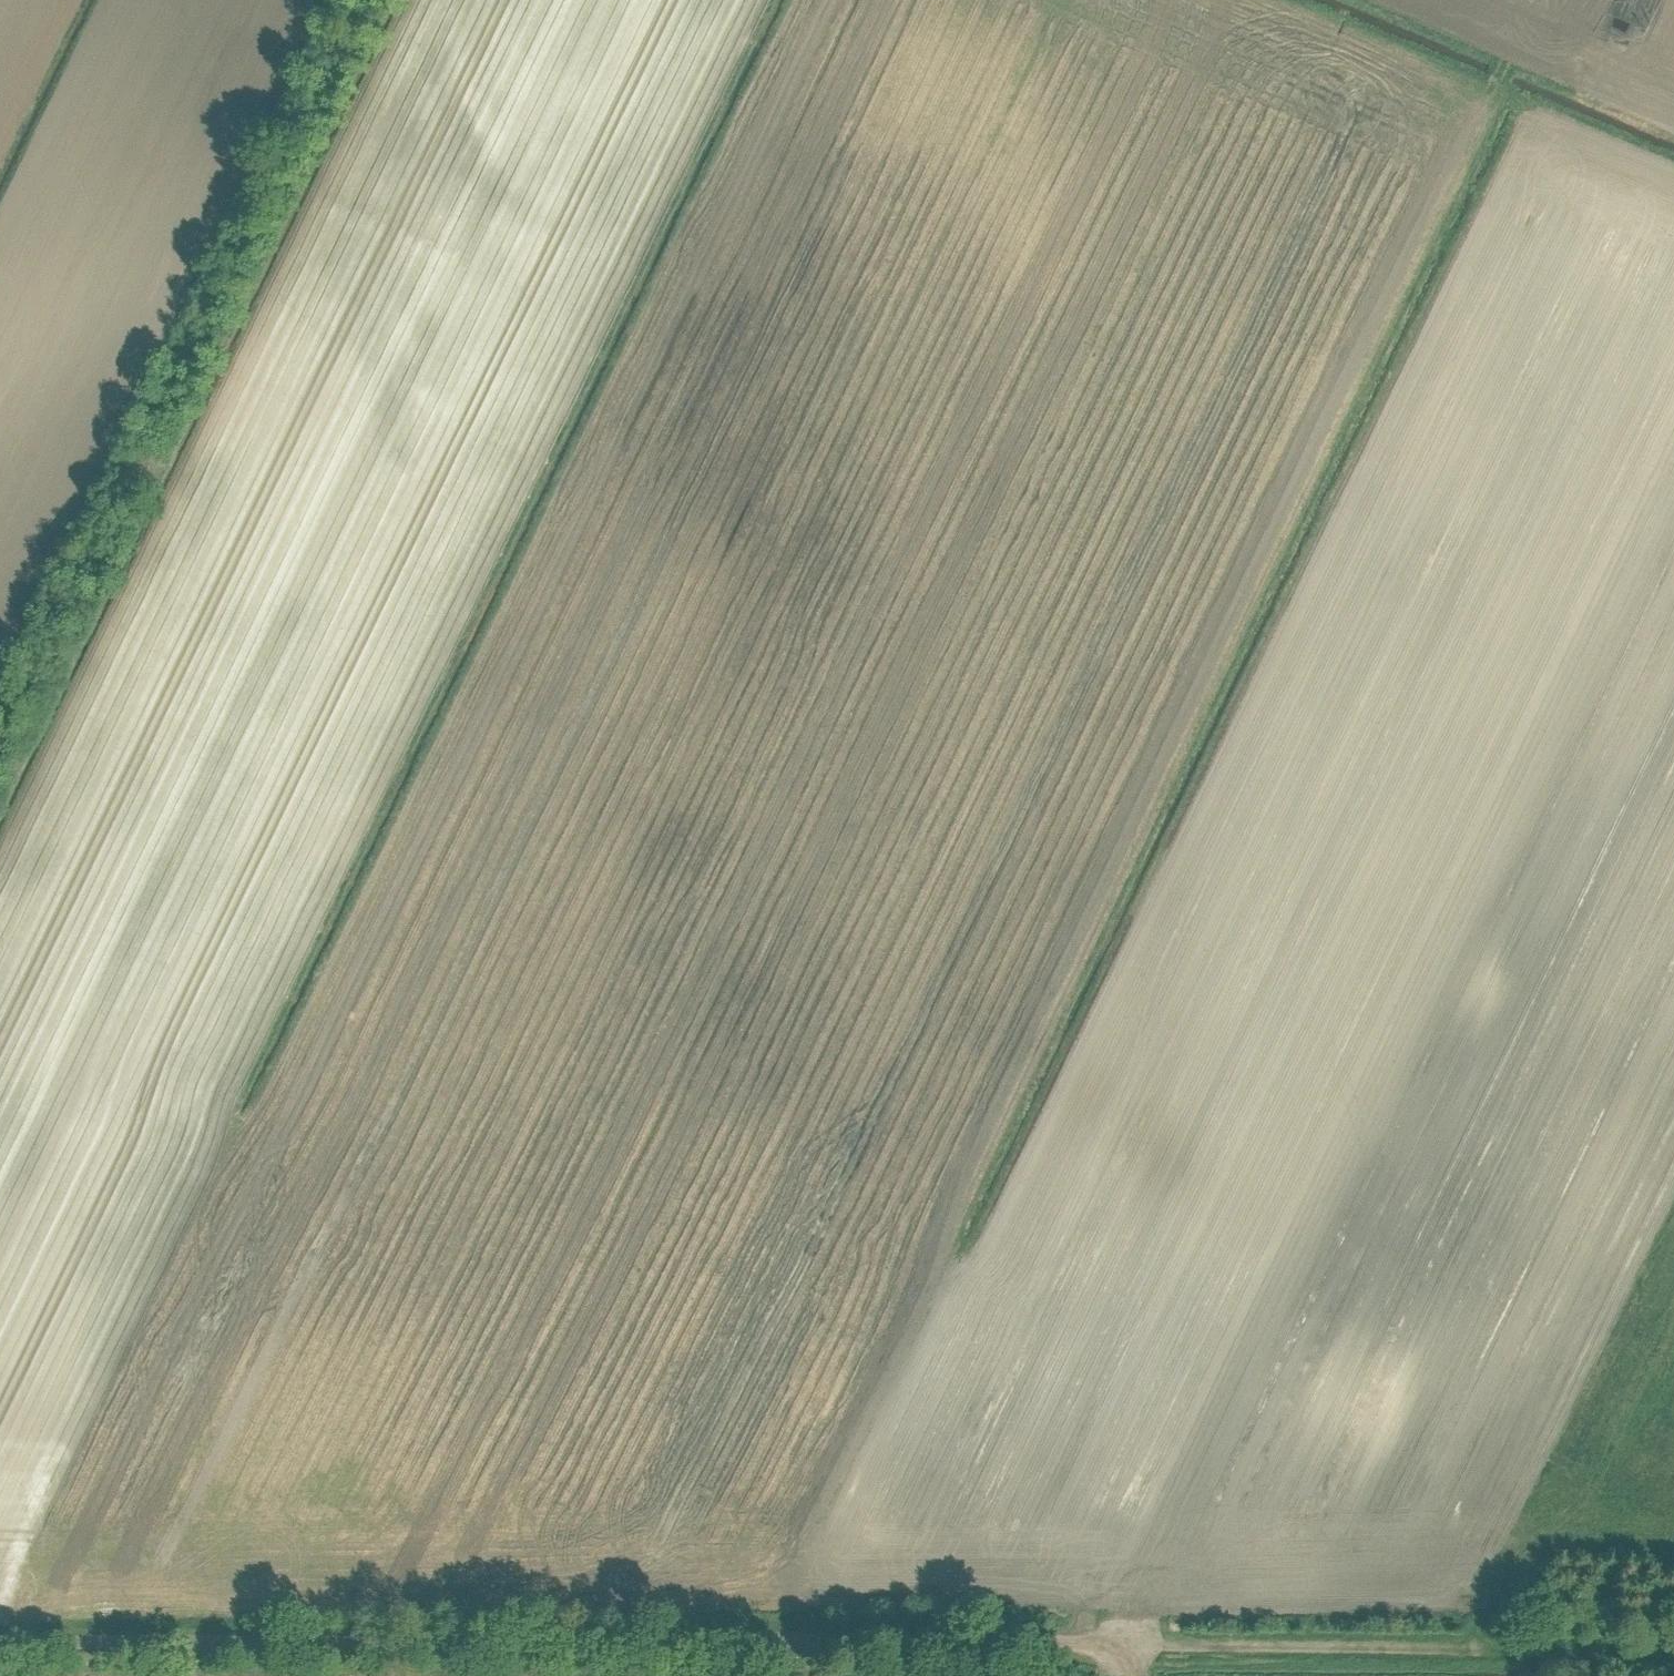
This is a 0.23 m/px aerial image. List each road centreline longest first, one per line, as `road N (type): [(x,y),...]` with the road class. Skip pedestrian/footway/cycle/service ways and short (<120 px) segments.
road 1 (unclassified): [(0,1641),(1130,1644)]

